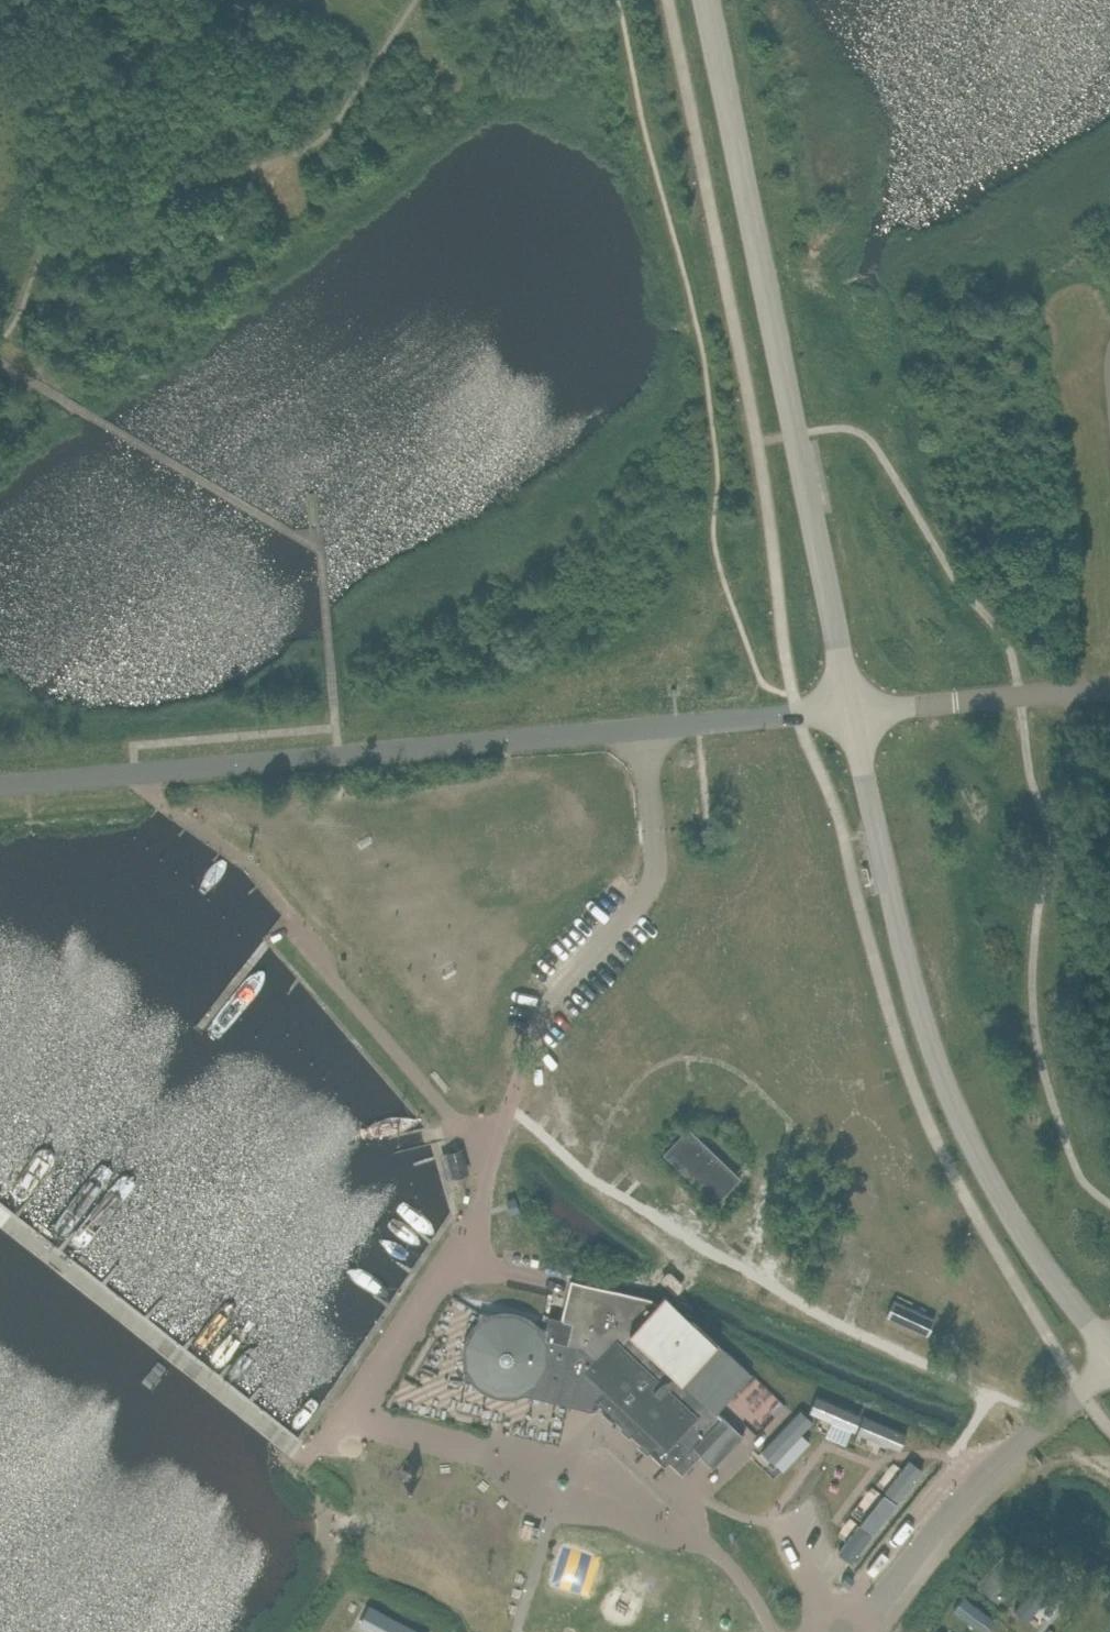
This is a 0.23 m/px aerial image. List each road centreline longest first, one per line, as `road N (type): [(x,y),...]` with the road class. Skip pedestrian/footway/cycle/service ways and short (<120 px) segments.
road 1 (unclassified): [(0,784),(852,708)]
road 2 (tertiary): [(852,708),(705,0)]
road 3 (tertiary): [(1109,1351),(1046,1269),(951,1101),(889,889),(852,708)]
road 4 (residential): [(1109,685),(852,708)]

